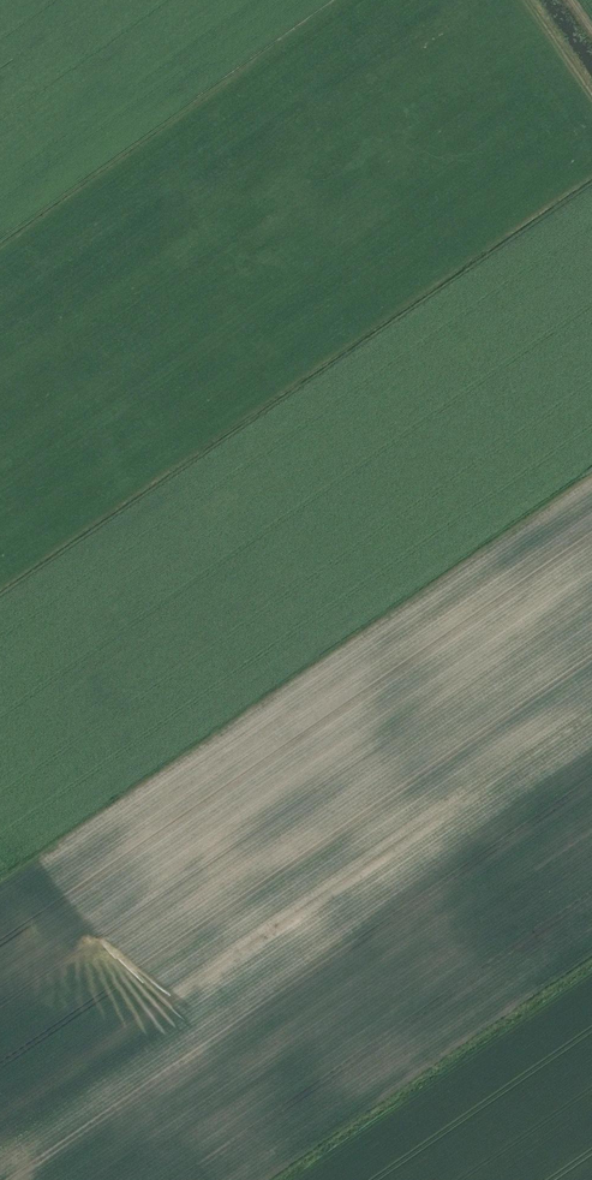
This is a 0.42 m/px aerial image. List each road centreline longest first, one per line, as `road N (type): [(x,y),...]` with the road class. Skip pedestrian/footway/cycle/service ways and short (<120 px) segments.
road 1 (track): [(519,0),(591,107)]

